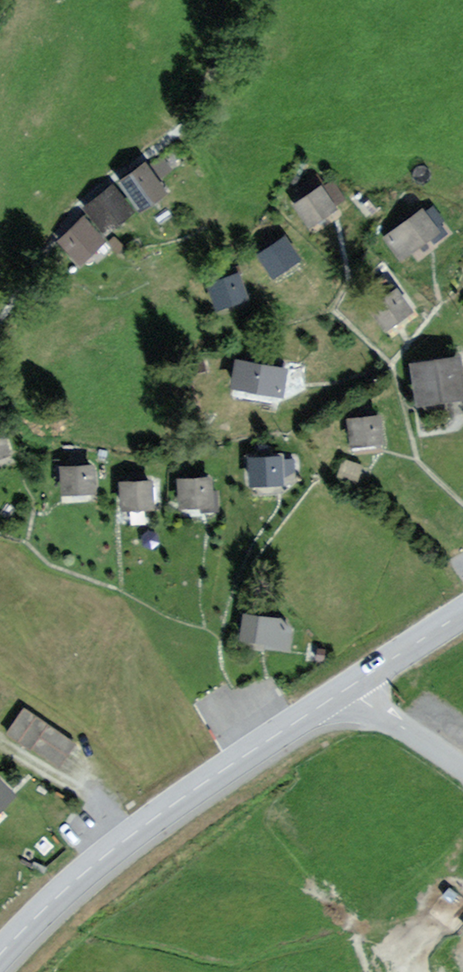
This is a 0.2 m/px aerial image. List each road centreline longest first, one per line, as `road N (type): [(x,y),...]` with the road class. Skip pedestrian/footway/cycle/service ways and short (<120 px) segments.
road 1 (tertiary): [(0,953),(144,828),(462,615)]

